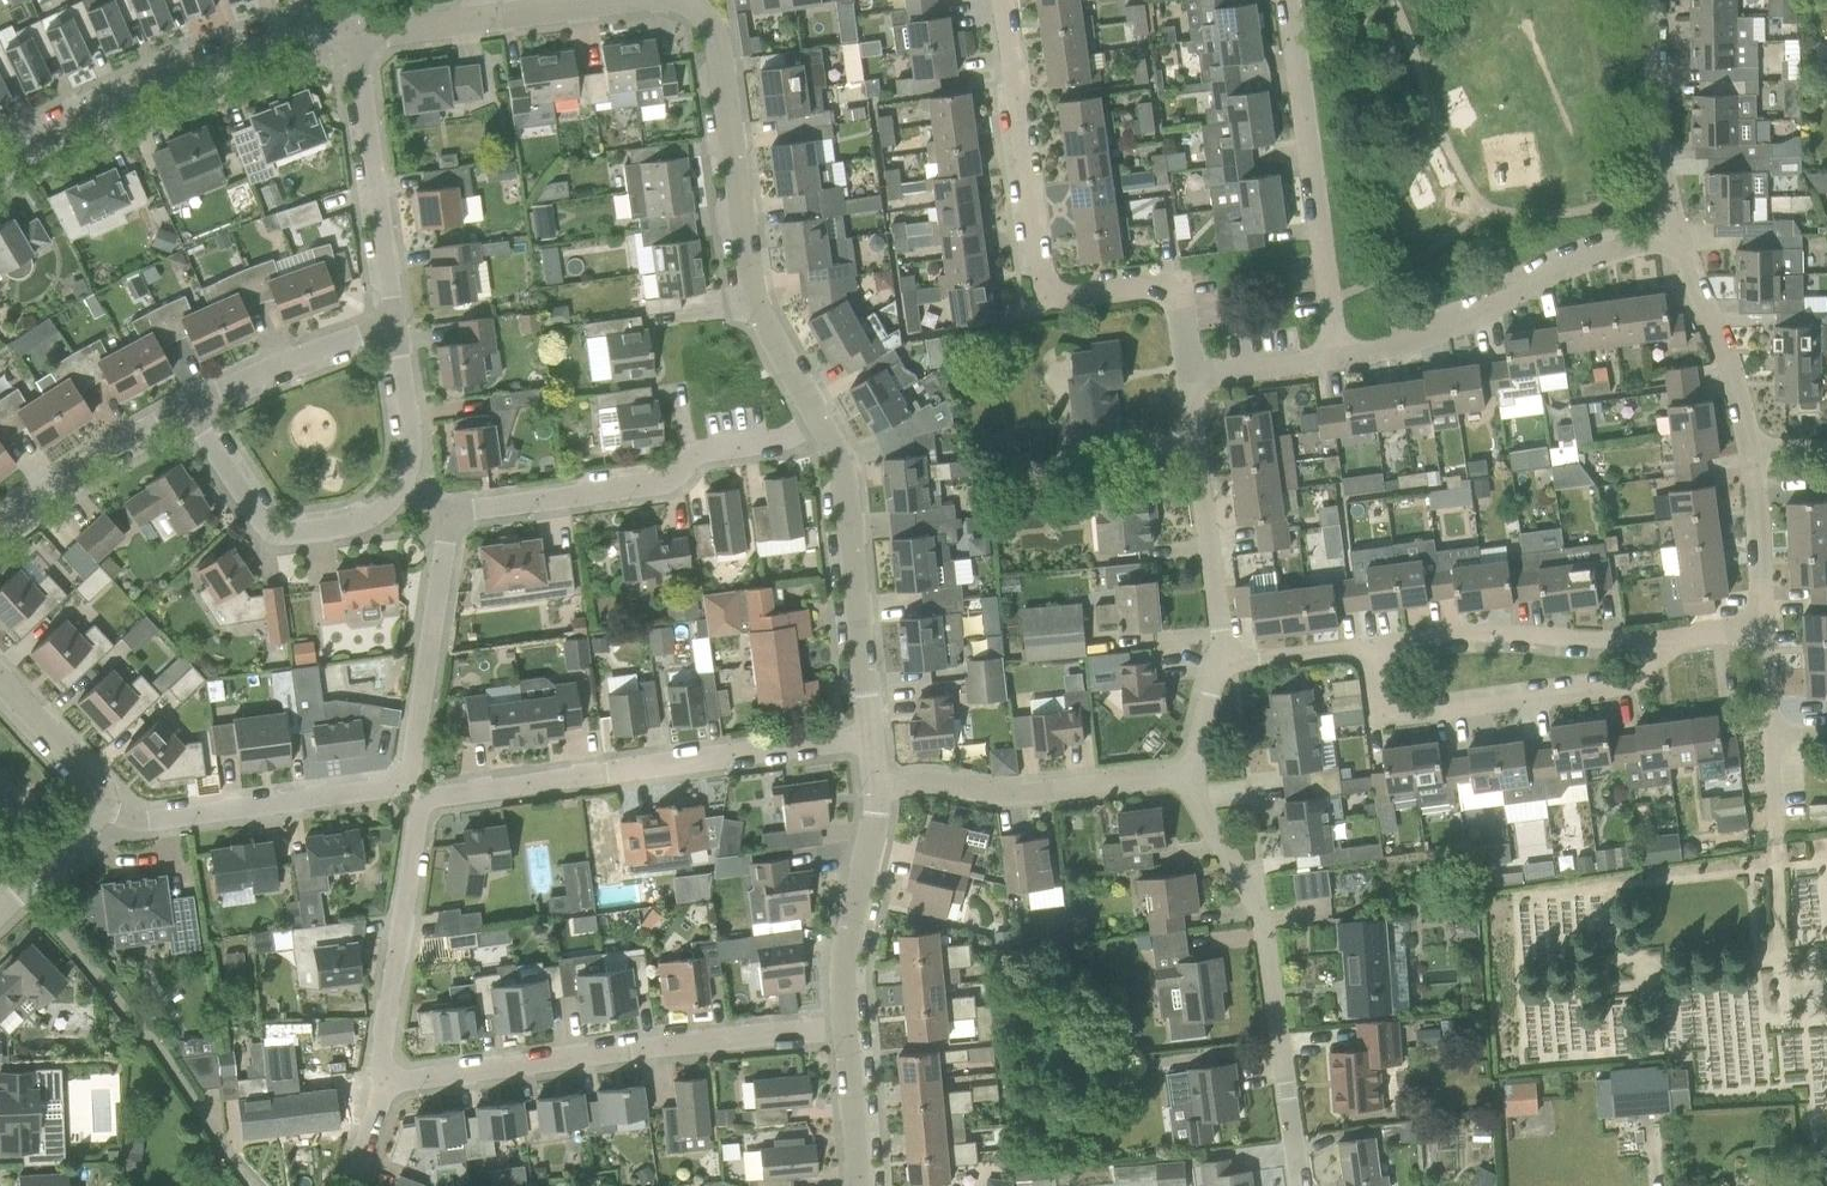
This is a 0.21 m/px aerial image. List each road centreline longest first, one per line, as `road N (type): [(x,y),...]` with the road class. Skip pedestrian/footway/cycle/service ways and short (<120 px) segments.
road 1 (residential): [(389,1076),(383,1057),(418,813),(429,802),(874,740)]
road 2 (residential): [(115,818),(382,788),(408,775),(459,503)]
road 3 (residential): [(1187,378),(1175,286),(1066,298),(1044,286),(999,0)]
road 4 (residential): [(389,1076),(403,1081),(847,1026)]
road 5 (residential): [(680,0),(705,15),(718,37),(747,245),(828,420)]
road 6 (residential): [(1301,1185),(1263,919),(1191,774)]
road 7 (residential): [(1766,625),(1752,452),(1736,379),(1678,233)]
road 8 (residential): [(0,160),(134,92),(303,32),(357,37)]
road 9 (residential): [(828,420),(712,442),(642,480),(459,503)]
road 10 (residential): [(1370,647),(1378,706),(1404,717),(1627,687),(1650,668),(1660,641)]
road 11 (residential): [(1337,357),(1392,348),(1555,272),(1678,233)]
road 12 (residential): [(1337,357),(1290,0)]
road 13 (residential): [(828,420),(856,505),(874,740)]
road 14 (residential): [(877,778),(1023,790),(1191,774)]
road 15 (residential): [(402,477),(355,526),(305,531),(272,521),(248,500),(191,399)]
road 16 (residential): [(357,37),(397,333)]
road 17 (residential): [(1370,647),(1513,633),(1660,641)]
road 18 (residential): [(1226,662),(1187,378)]
road 19 (residential): [(877,778),(875,840),(846,942),(847,1026)]
road 20 (residential): [(1678,233),(1659,121),(1656,0)]
road 21 (residential): [(0,528),(81,459),(191,399)]
road 22 (residential): [(1777,846),(1766,625)]
road 23 (residential): [(191,399),(290,357),(397,333)]
road 24 (residential): [(115,818),(108,784),(0,675)]
road 25 (residential): [(847,1026),(862,1185)]
road 26 (residential): [(0,918),(115,818)]
road 27 (residential): [(1187,378),(1337,357)]
road 28 (residential): [(397,333),(411,441),(402,477)]
road 29 (residential): [(1226,662),(1370,647)]
road 30 (residential): [(476,23),(618,0)]
road 31 (residential): [(357,37),(476,23)]

